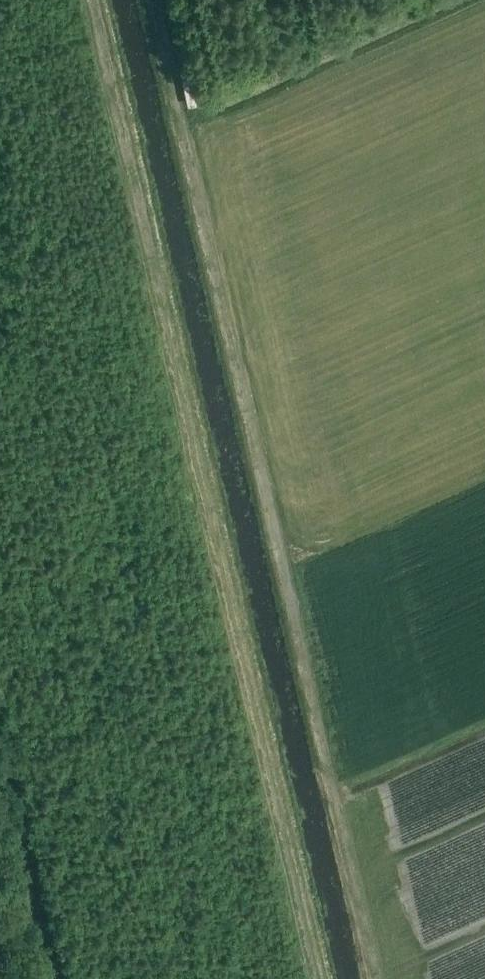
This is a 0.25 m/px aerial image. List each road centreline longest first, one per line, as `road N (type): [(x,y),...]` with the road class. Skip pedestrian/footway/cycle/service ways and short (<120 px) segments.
road 1 (track): [(148,0),(374,978)]
road 2 (track): [(97,0),(321,978)]

